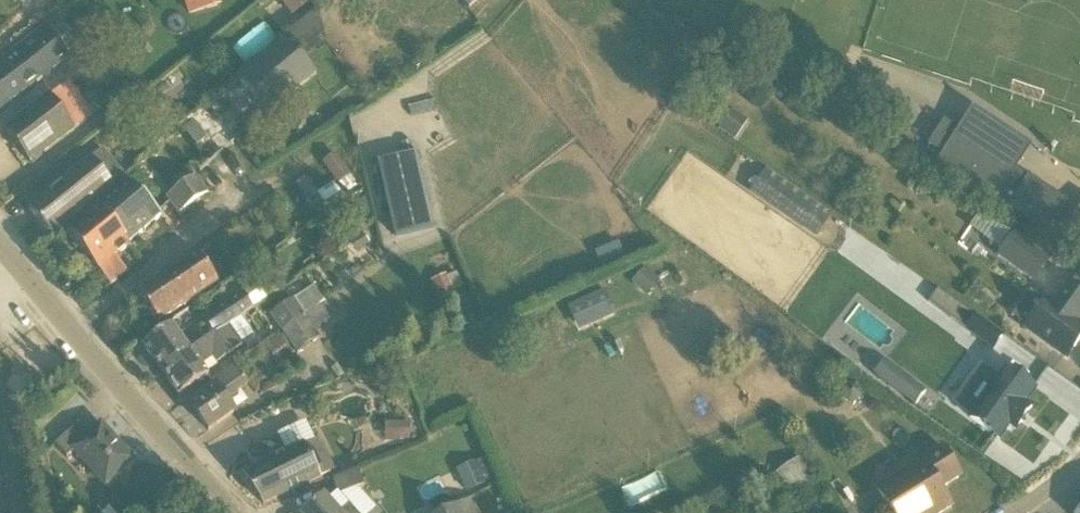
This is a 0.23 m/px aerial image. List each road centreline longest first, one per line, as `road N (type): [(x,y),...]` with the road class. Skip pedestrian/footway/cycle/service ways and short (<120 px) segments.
road 1 (residential): [(232,512),(0,248)]

